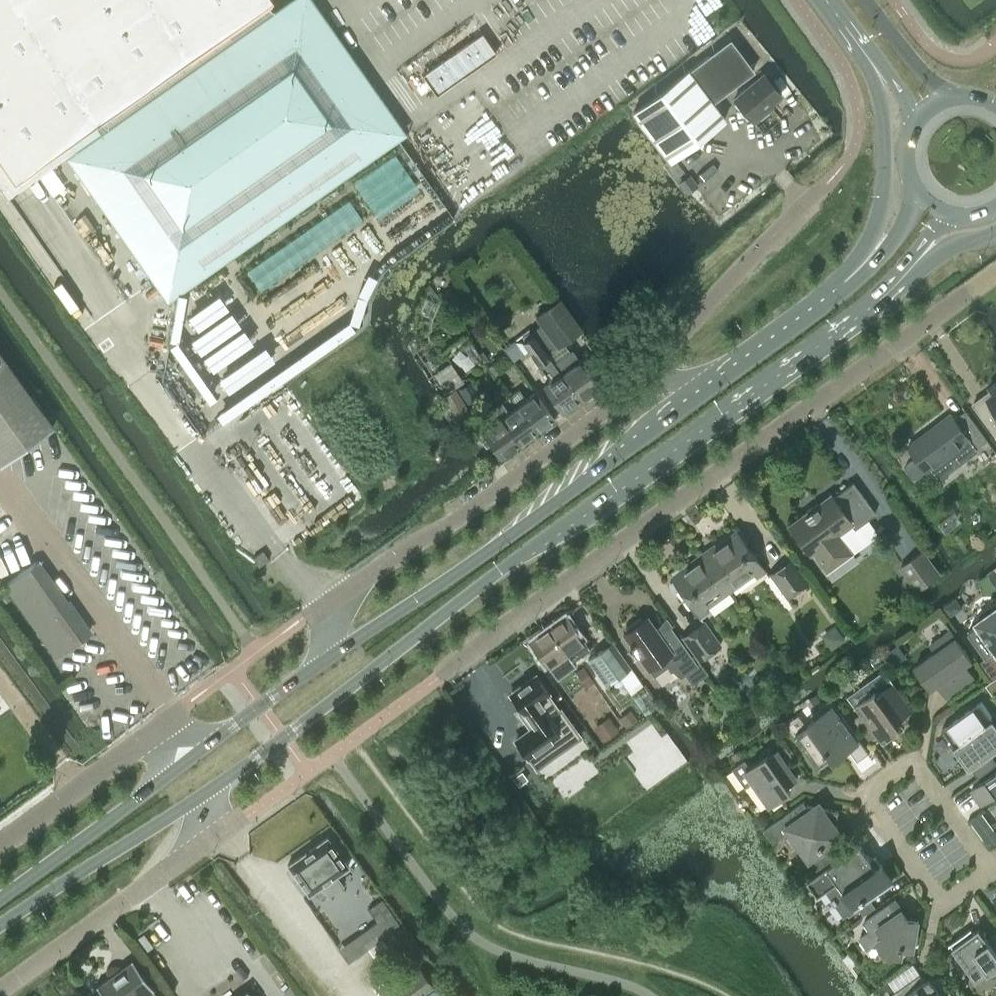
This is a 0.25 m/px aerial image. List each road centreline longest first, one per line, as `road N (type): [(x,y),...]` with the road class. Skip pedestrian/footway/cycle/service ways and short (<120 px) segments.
road 1 (secondary): [(215,785),(858,314)]
road 2 (unclassified): [(438,676),(995,274)]
road 3 (secondary): [(725,371),(581,483),(326,659)]
road 4 (unclassified): [(326,603),(453,521),(648,372)]
road 5 (residential): [(991,875),(941,910),(864,799),(913,764)]
road 6 (secondary): [(0,924),(215,785)]
road 7 (unclassified): [(648,372),(820,189)]
road 8 (unclassified): [(0,993),(191,856)]
road 9 (secondary): [(871,61),(883,183),(869,240),(842,283)]
road 10 (unclassified): [(171,716),(0,844)]
road 11 (secondary): [(156,783),(0,898)]
road 12 (secondary): [(858,314),(943,250),(995,234)]
road 13 (secondary): [(842,283),(725,371)]
road 14 (secondary): [(858,314),(948,212)]
road 15 (residential): [(913,764),(991,875)]
road 16 (secondary): [(326,659),(221,736)]
road 17 (secondary): [(952,96),(930,80),(867,0)]
road 18 (secondary): [(912,183),(893,244),(842,283)]

